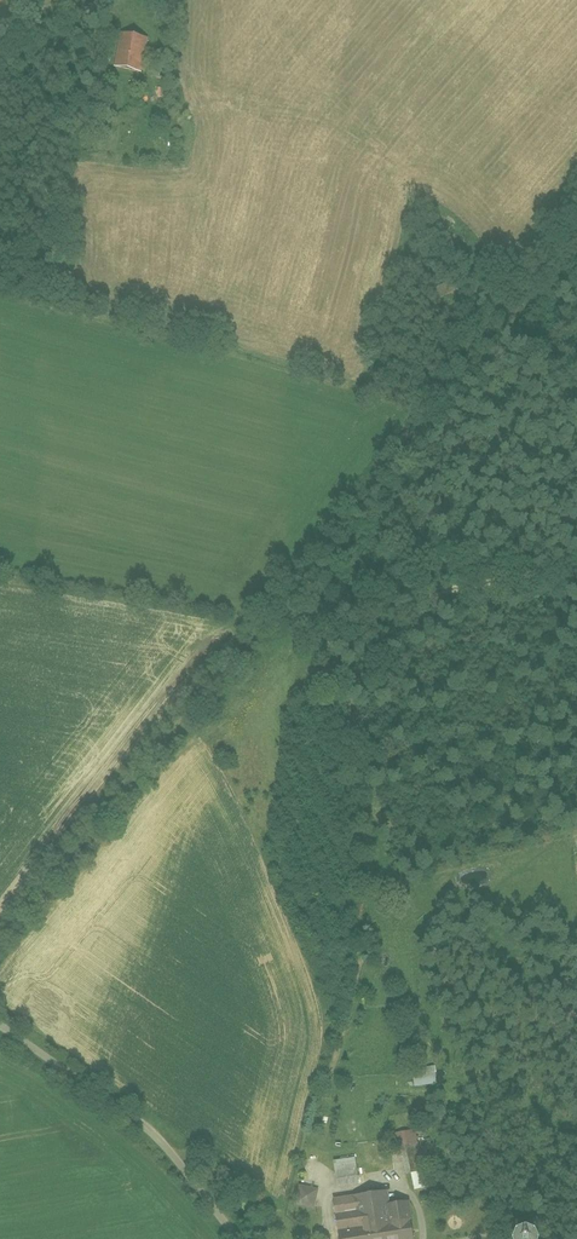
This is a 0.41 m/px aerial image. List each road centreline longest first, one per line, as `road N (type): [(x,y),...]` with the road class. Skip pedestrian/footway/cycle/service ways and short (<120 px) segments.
road 1 (track): [(576,259),(519,314),(292,594),(251,656),(0,946)]
road 2 (residential): [(236,1238),(164,1147),(0,1028)]
road 3 (track): [(0,92),(96,0)]

